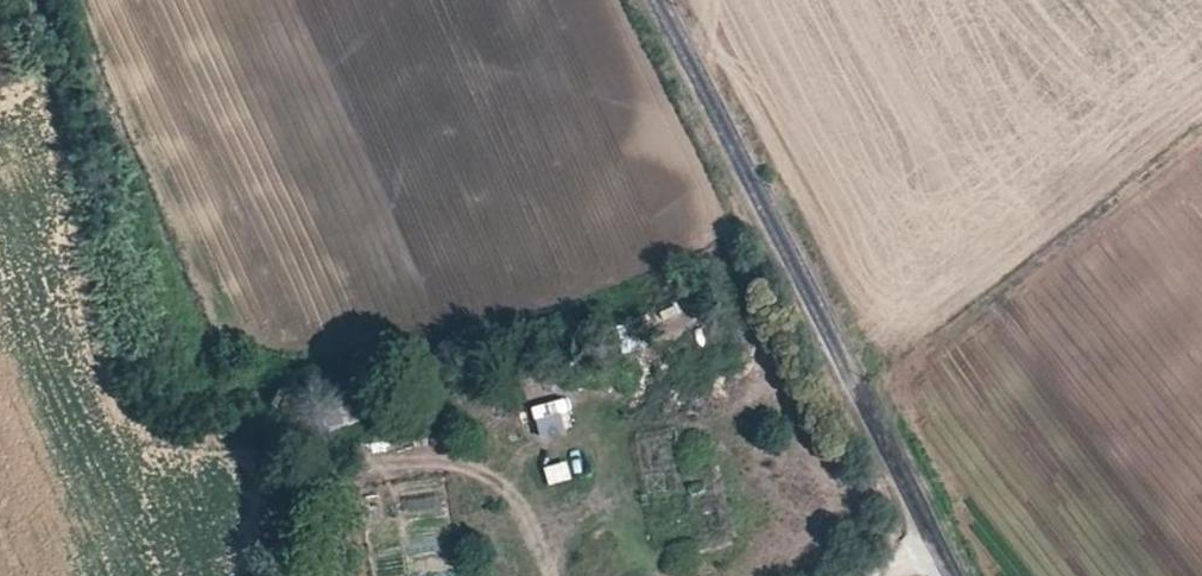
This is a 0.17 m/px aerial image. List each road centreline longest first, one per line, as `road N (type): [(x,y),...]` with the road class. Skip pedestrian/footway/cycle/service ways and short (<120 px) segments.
road 1 (unclassified): [(660,0),(957,575)]

